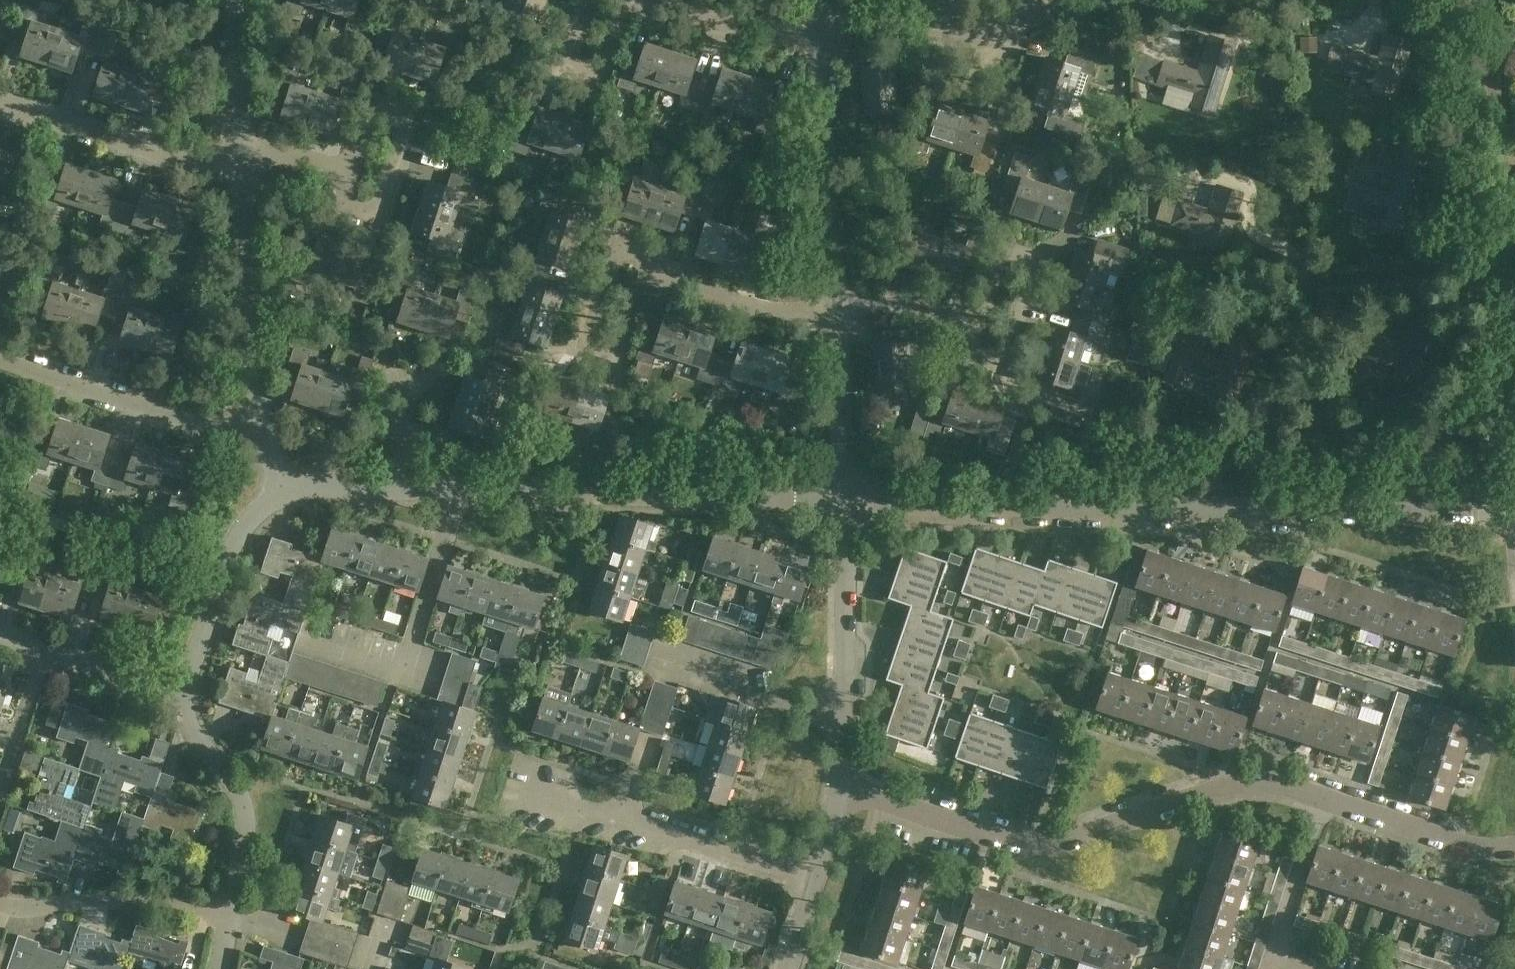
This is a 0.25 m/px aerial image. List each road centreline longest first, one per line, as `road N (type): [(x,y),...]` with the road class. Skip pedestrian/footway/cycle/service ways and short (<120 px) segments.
road 1 (residential): [(1514,847),(1475,846),(1272,782),(1159,806),(1056,847),(1001,852),(845,809)]
road 2 (residential): [(844,501),(1514,513)]
road 3 (residential): [(402,491),(844,501)]
road 4 (residential): [(844,501),(845,809)]
road 5 (residential): [(815,33),(878,27),(970,42),(1006,37),(1087,0)]
road 6 (residential): [(815,33),(834,309)]
road 7 (residential): [(1508,270),(1486,0)]
road 8 (residential): [(0,367),(206,423),(262,416)]
road 9 (residential): [(810,880),(553,798)]
road 10 (residential): [(262,416),(244,158)]
road 11 (residential): [(977,320),(1001,251),(1036,260),(1004,363),(969,352)]
road 12 (residential): [(244,158),(191,158),(0,107)]
road 13 (residential): [(181,707),(239,532),(271,502),(278,481)]
road 14 (residential): [(351,168),(372,105),(405,117),(372,215),(340,203)]
road 15 (residential): [(230,911),(137,894),(13,908),(0,900)]
road 16 (residential): [(834,309),(763,308),(617,259)]
road 17 (residential): [(230,911),(237,818),(225,778),(181,707)]
road 18 (residential): [(1292,284),(1508,270)]
road 19 (residential): [(834,309),(844,501)]
road 20 (residential): [(631,0),(605,77),(568,67),(589,0)]
road 21 (residential): [(815,33),(752,30),(652,0)]
road 22 (residential): [(244,158),(233,0)]
road 23 (residential): [(181,707),(143,681),(45,651)]
road 24 (residential): [(834,309),(901,301),(977,320)]
road 25 (residential): [(0,786),(45,651)]
road 26 (residential): [(278,481),(402,491)]

